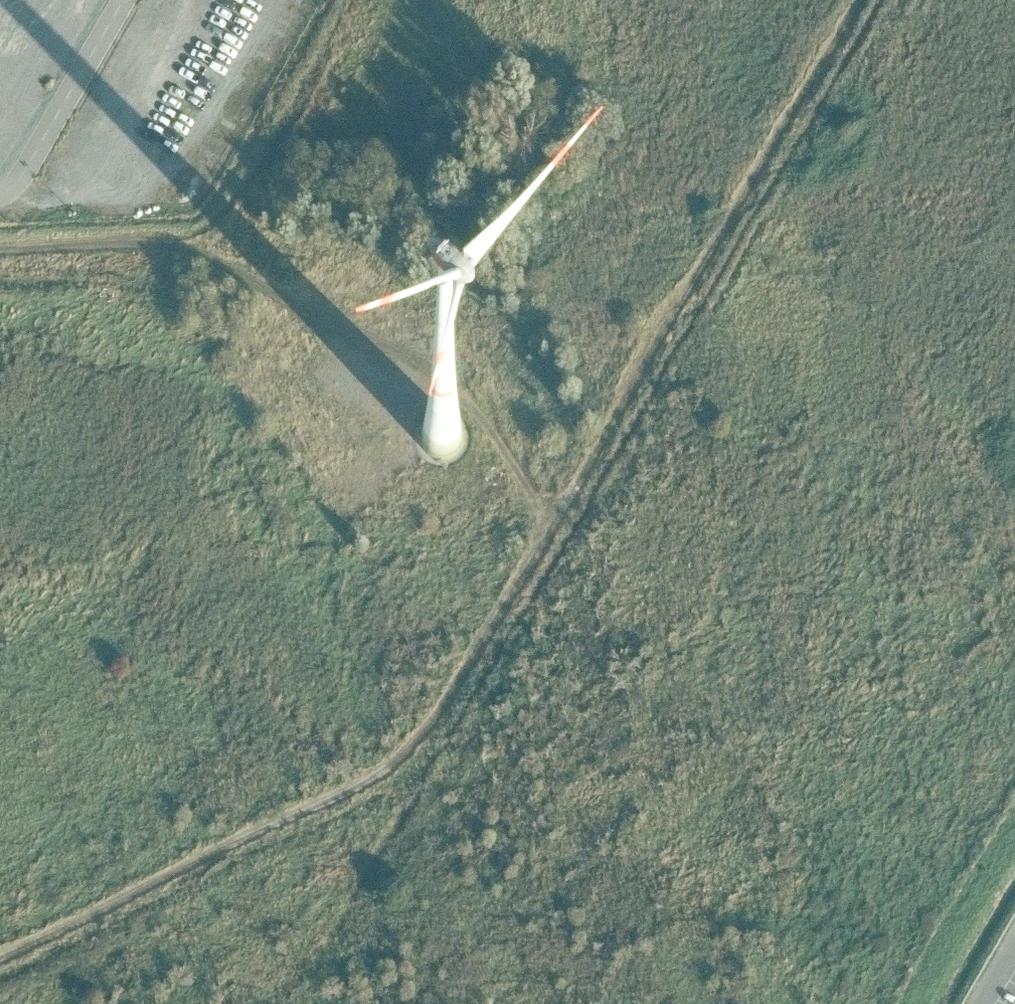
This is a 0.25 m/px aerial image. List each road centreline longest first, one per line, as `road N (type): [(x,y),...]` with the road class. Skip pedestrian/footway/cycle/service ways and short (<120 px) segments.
road 1 (track): [(857,0),(427,736),(368,786),(0,959)]
road 2 (track): [(0,251),(161,247),(229,266),(436,418)]

